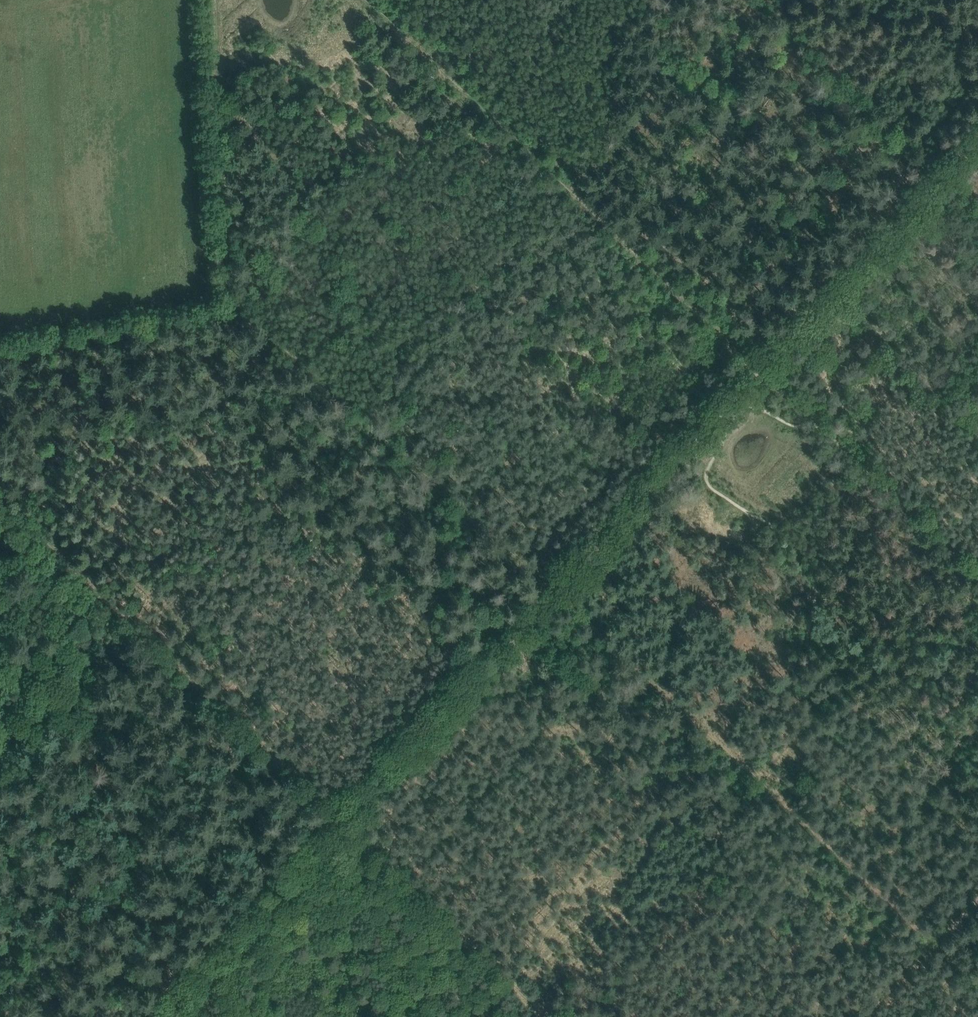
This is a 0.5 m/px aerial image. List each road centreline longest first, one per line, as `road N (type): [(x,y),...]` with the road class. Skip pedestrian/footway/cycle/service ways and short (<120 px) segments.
road 1 (track): [(977,139),(158,1016)]

